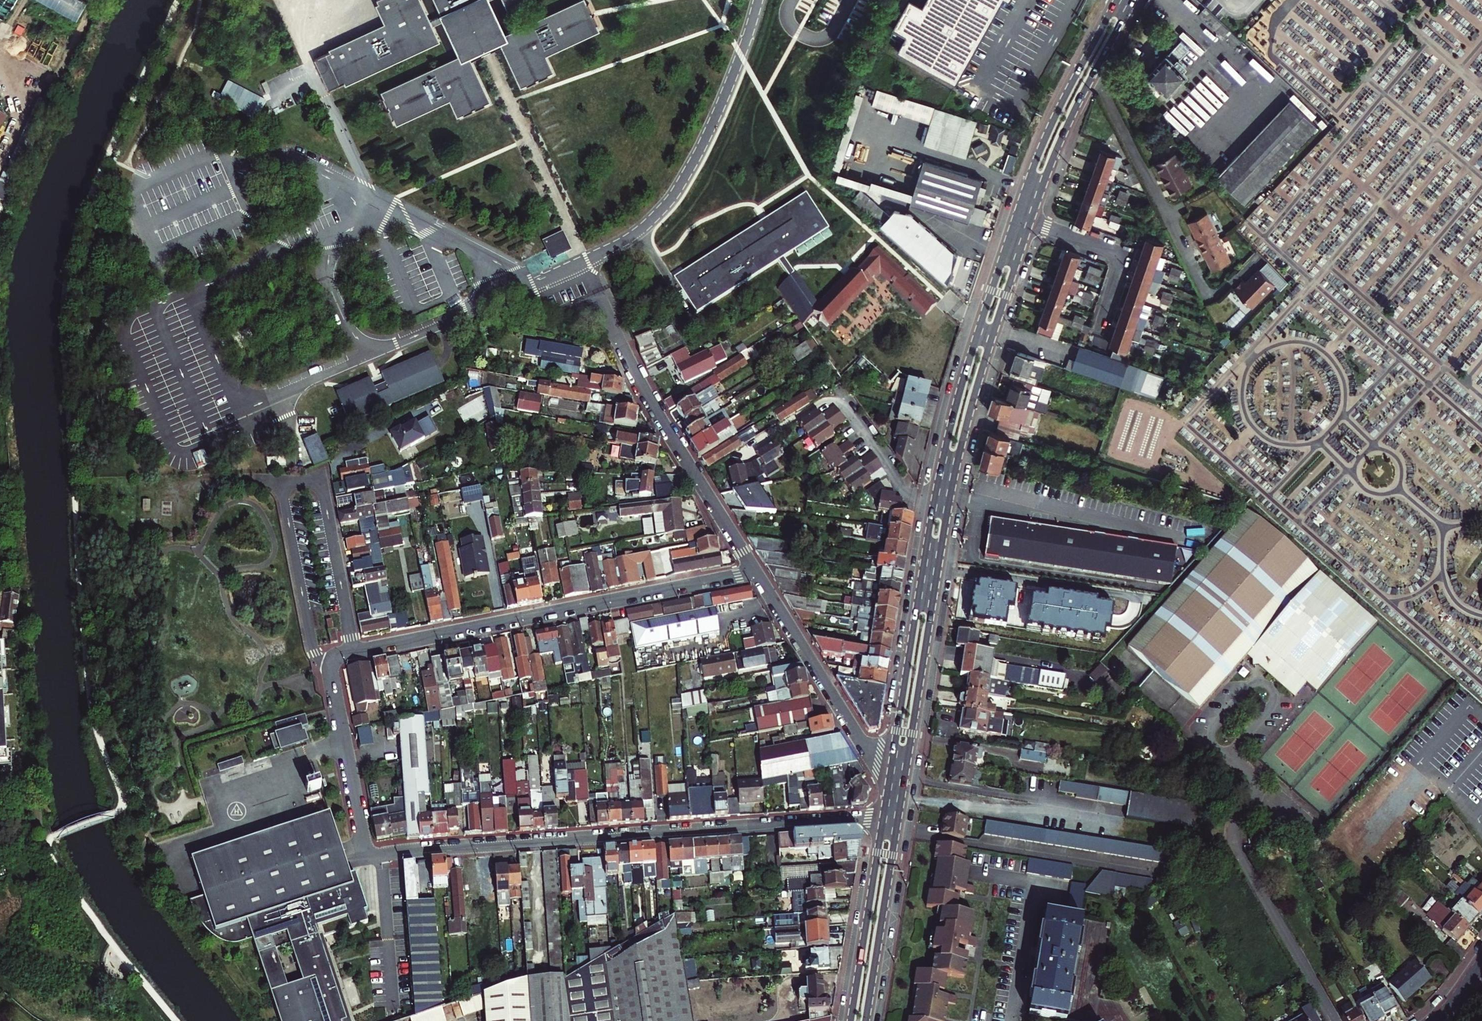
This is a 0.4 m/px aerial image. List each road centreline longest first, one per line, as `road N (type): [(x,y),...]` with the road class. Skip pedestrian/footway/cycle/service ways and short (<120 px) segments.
road 1 (residential): [(332,667),(366,857),(884,816)]
road 2 (residential): [(758,574),(651,402),(583,262),(633,236),(671,200),(709,133),(758,0)]
road 3 (primary): [(948,509),(1036,201),(1134,0)]
road 4 (primary): [(1118,0),(1031,177),(969,363),(934,506)]
road 5 (residential): [(758,574),(355,651)]
road 6 (residential): [(355,651),(323,490),(300,481),(282,501),(310,639),(332,667)]
road 7 (residential): [(934,506),(906,486),(839,391),(737,456)]
road 8 (primary): [(906,772),(948,509)]
road 9 (primary): [(934,506),(892,768)]
road 10 (residential): [(892,768),(861,741),(758,574)]
road 11 (primary): [(865,1020),(899,815)]
road 12 (primary): [(884,816),(852,1020)]
road 13 (residential): [(1012,1020),(1035,887),(1063,892)]

